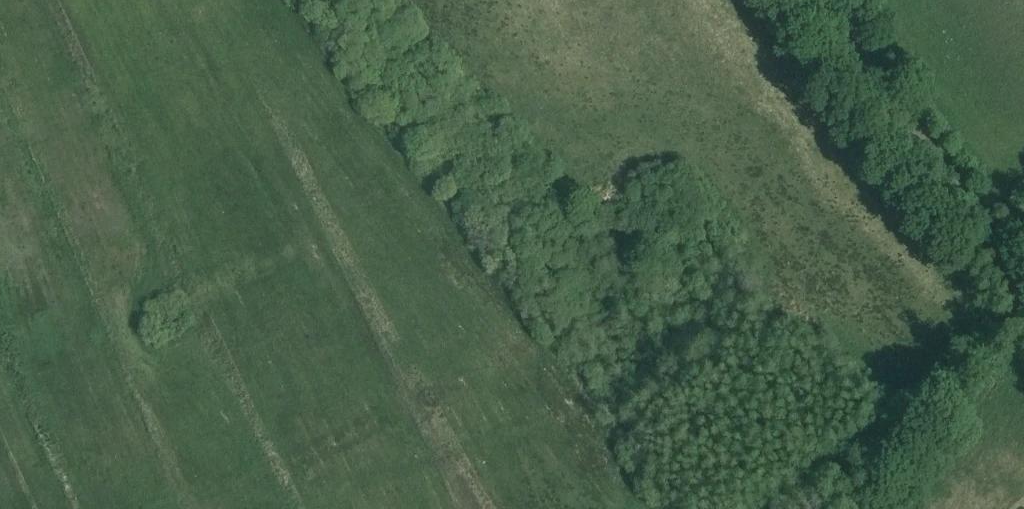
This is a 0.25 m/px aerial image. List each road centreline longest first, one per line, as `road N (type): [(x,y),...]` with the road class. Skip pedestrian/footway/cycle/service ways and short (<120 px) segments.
road 1 (tertiary): [(1023,289),(821,0)]

